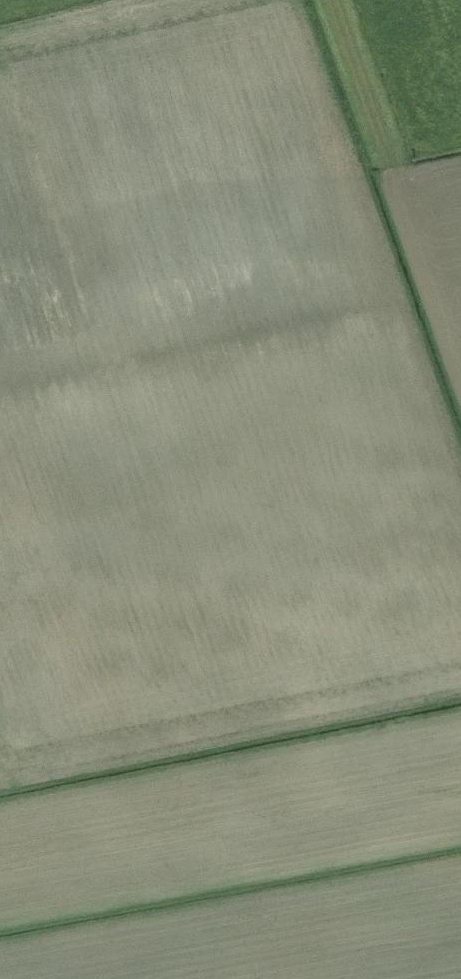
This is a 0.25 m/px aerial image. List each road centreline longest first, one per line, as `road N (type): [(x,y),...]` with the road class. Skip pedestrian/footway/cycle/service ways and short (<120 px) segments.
road 1 (track): [(334,0),(397,171)]

